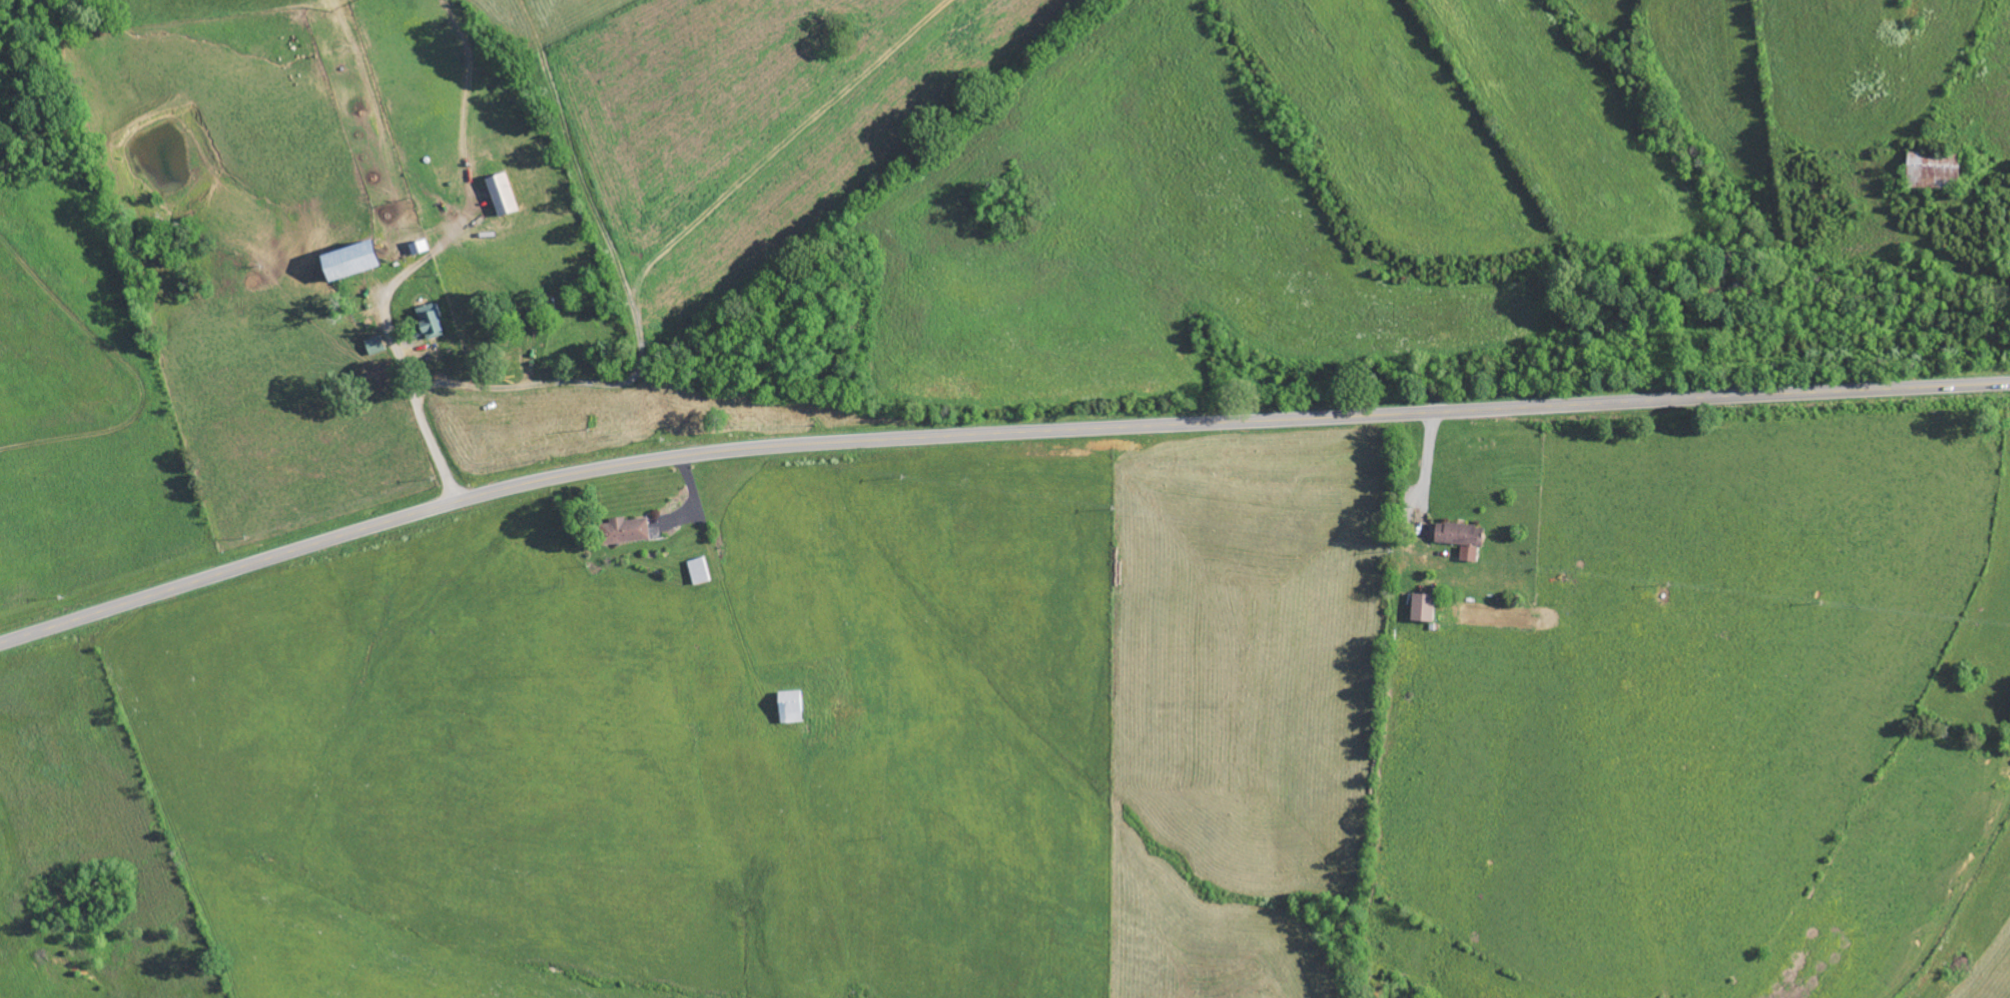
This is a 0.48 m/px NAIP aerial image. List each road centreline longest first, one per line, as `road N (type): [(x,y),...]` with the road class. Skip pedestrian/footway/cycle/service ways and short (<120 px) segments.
road 1 (primary): [(2009,384),(693,456),(430,510),(0,644)]

